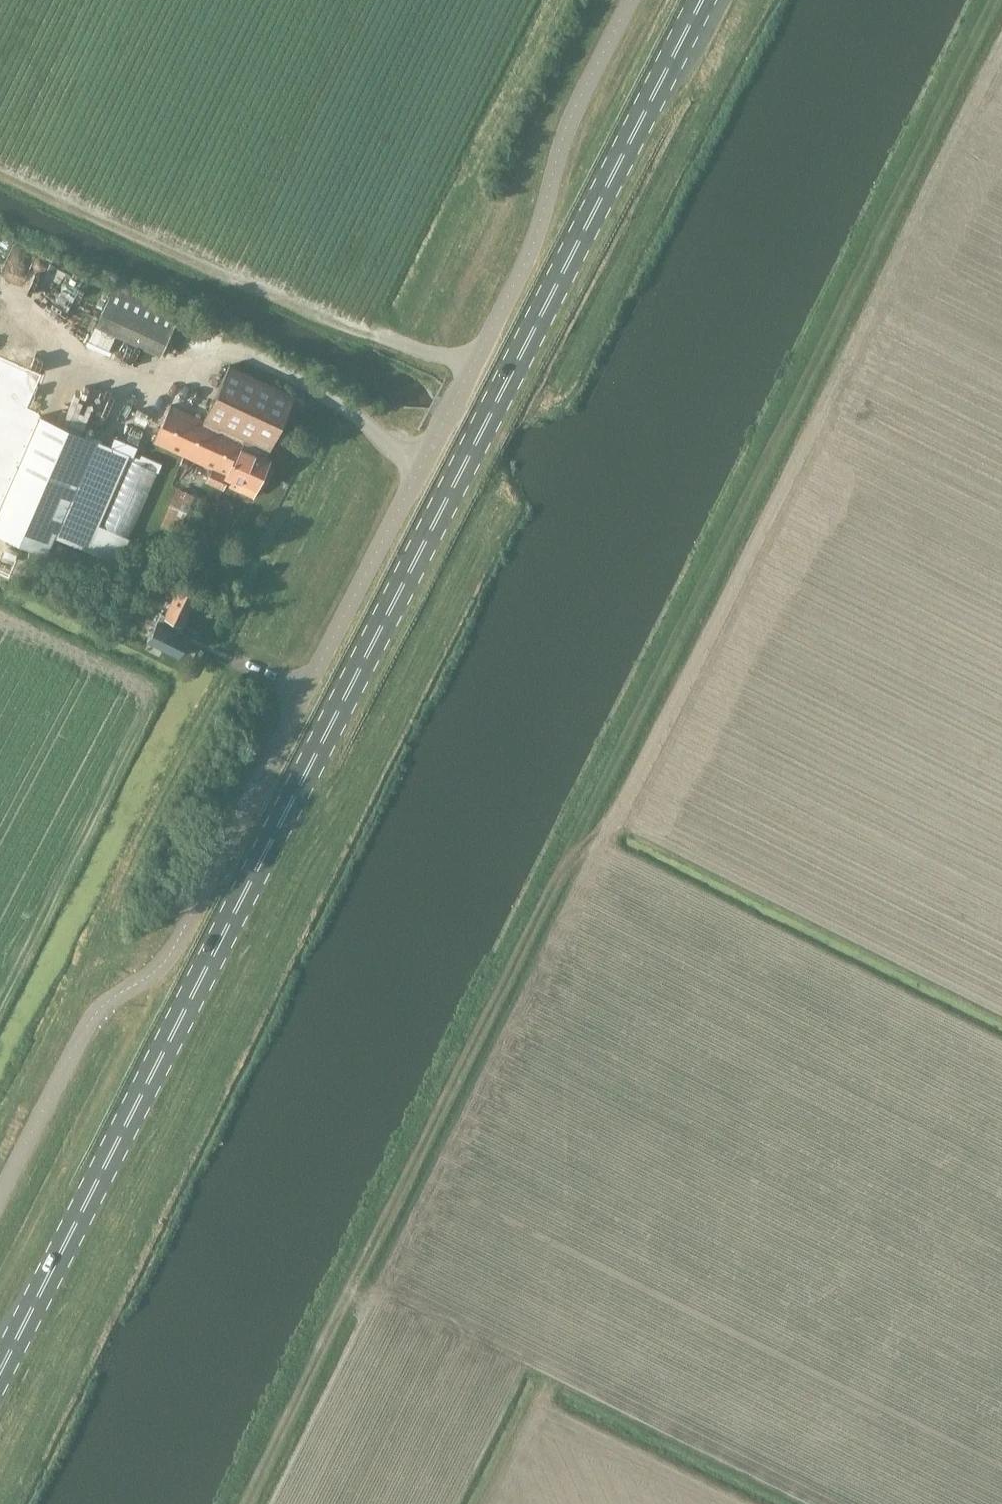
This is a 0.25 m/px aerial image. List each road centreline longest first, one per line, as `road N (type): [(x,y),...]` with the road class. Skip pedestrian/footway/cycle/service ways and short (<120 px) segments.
road 1 (track): [(990,0),(236,1503)]
road 2 (primary): [(0,1369),(701,0)]
road 3 (unclassified): [(628,0),(565,127),(528,255),(173,947),(93,1016),(0,1193)]
road 4 (track): [(0,618),(155,696),(0,1004)]
road 5 (track): [(0,174),(316,314),(472,363)]

